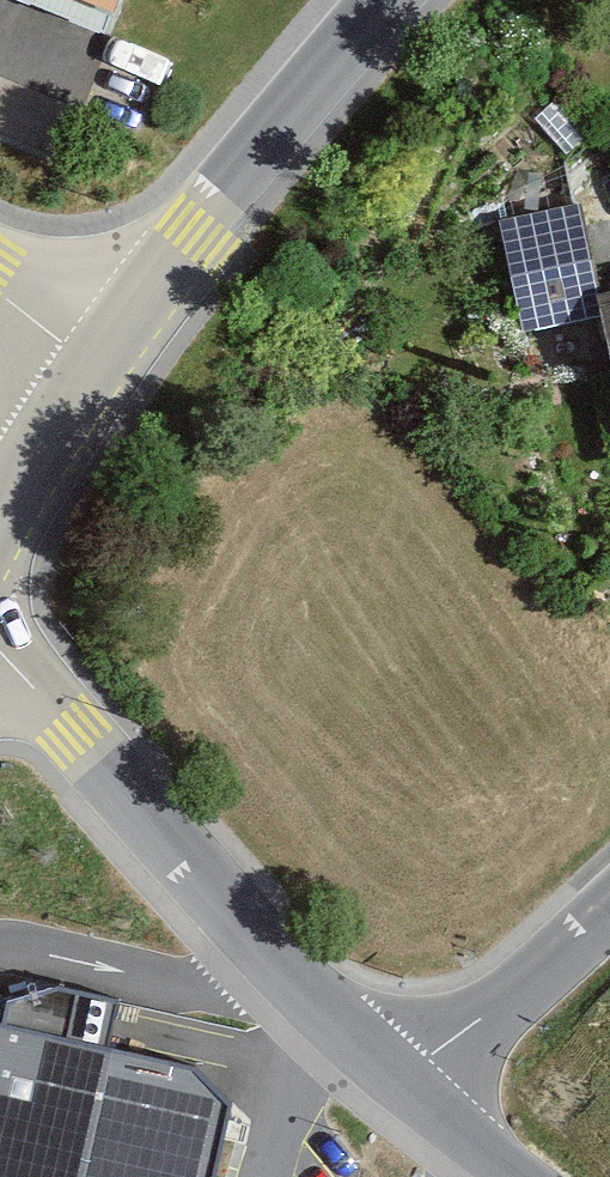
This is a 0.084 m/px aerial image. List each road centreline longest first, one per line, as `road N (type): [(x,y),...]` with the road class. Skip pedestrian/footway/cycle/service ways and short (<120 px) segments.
road 1 (unclassified): [(0,682),(69,745),(249,953),(408,1099)]
road 2 (primary): [(401,0),(206,218),(89,371)]
road 3 (residential): [(408,1099),(609,910)]
road 4 (primary): [(89,371),(0,511)]
road 5 (unclassified): [(408,1099),(508,1176)]

